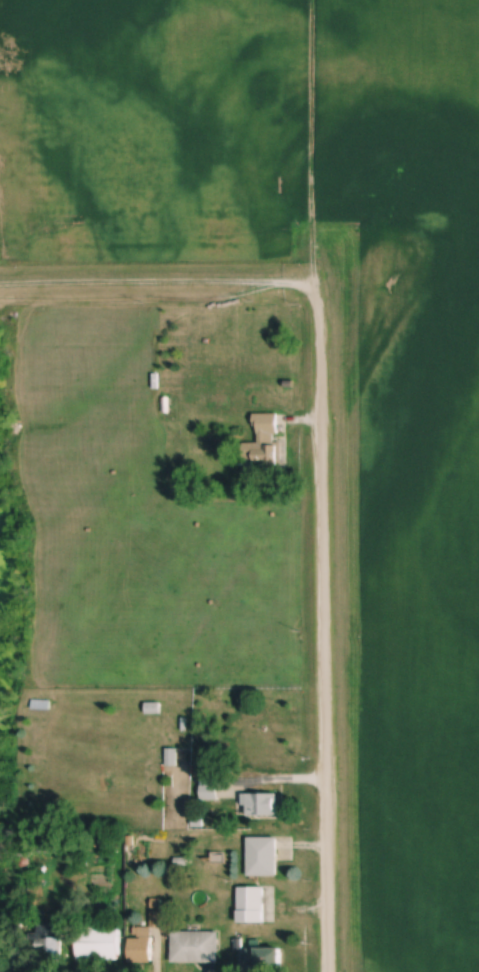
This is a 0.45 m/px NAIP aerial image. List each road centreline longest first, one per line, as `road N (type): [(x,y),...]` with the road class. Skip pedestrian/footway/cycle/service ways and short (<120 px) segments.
road 1 (residential): [(330,971),(320,328),(313,291)]
road 2 (track): [(313,291),(236,281),(0,286)]
road 3 (track): [(313,291),(306,0)]

